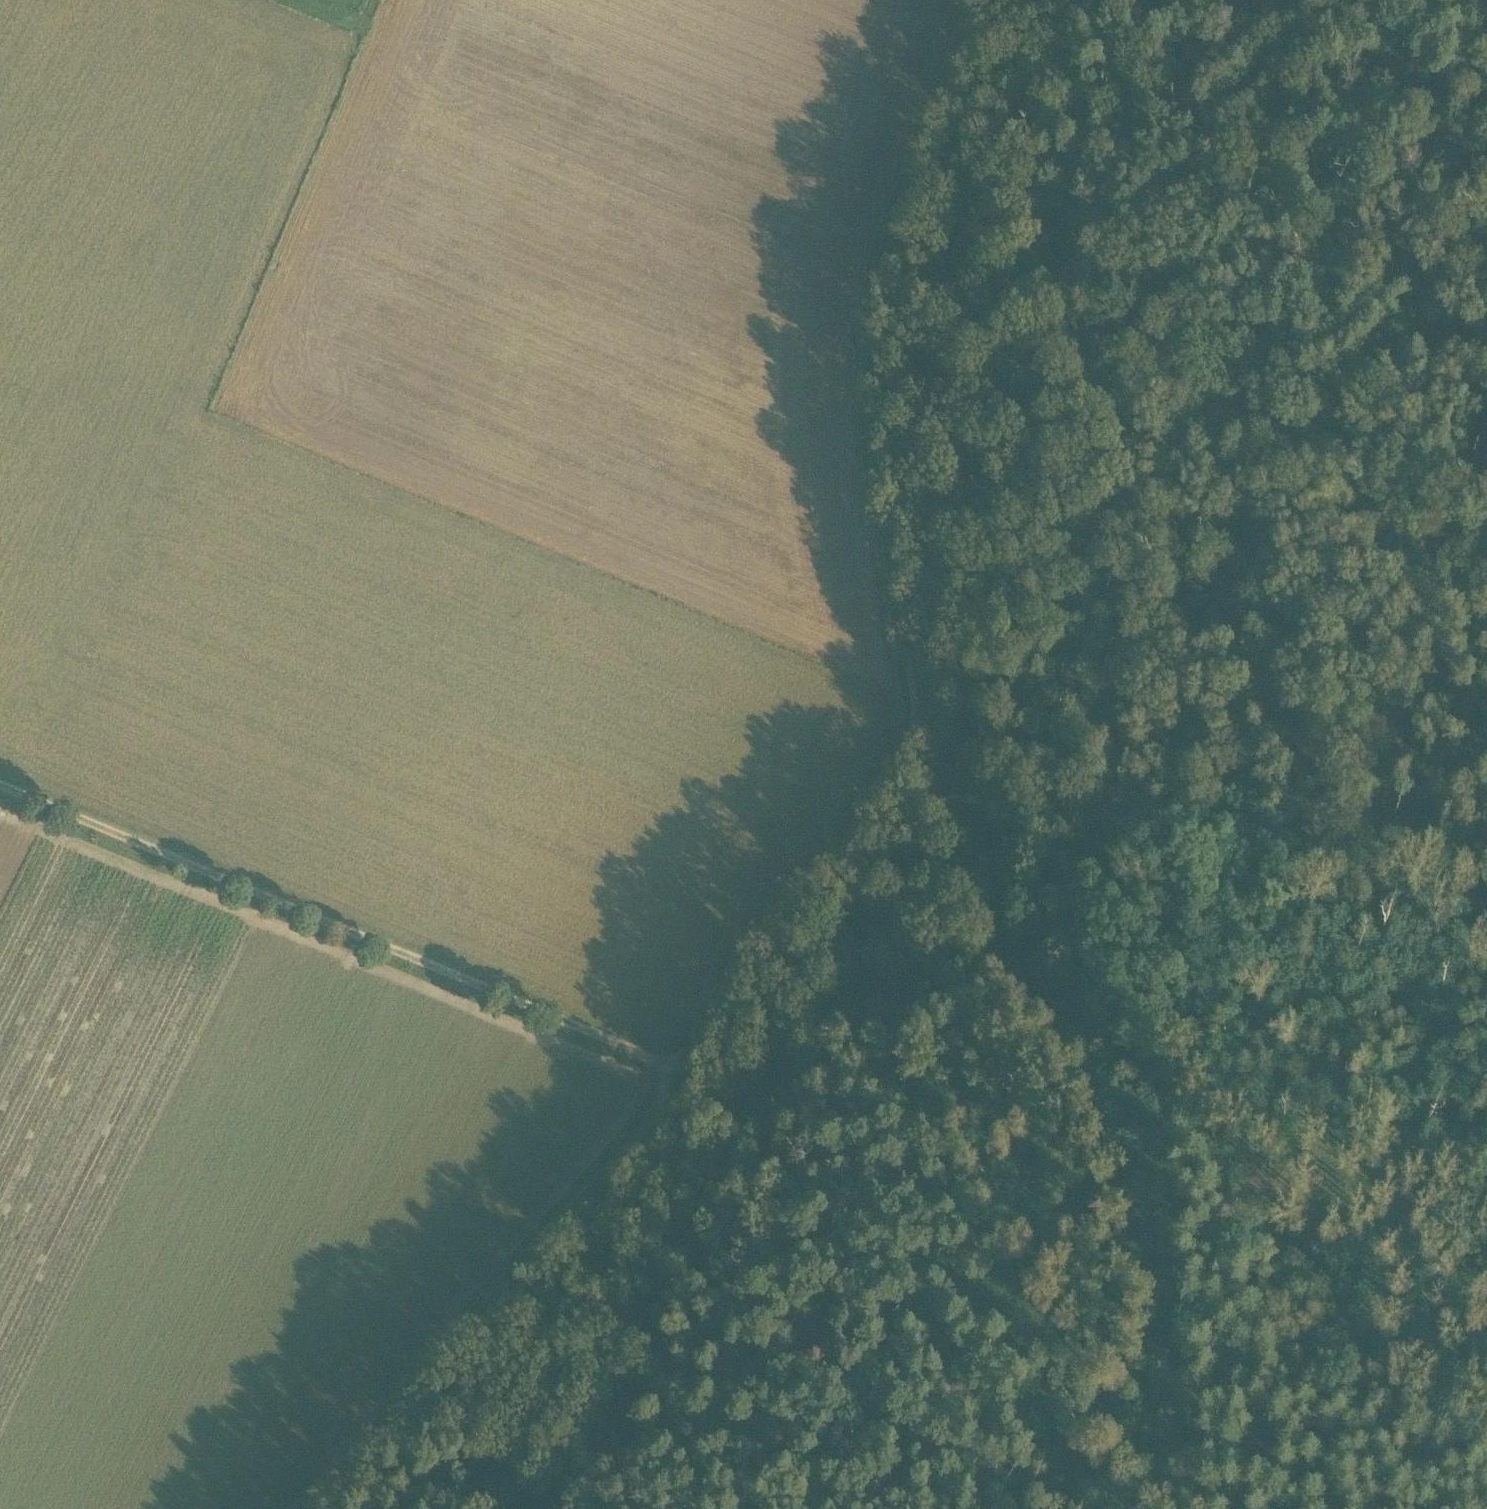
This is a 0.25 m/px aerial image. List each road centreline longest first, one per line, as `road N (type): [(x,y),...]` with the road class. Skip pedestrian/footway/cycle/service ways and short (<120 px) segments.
road 1 (track): [(483,1508),(809,945),(866,890),(928,798)]
road 2 (track): [(984,0),(889,258),(866,361),(919,703),(894,775)]
road 3 (track): [(0,788),(663,1066)]
road 4 (track): [(928,798),(1273,841),(1378,863),(1486,910)]
road 5 (track): [(663,1066),(654,1114),(636,1139),(334,1508)]
road 6 (track): [(894,775),(663,1066)]

